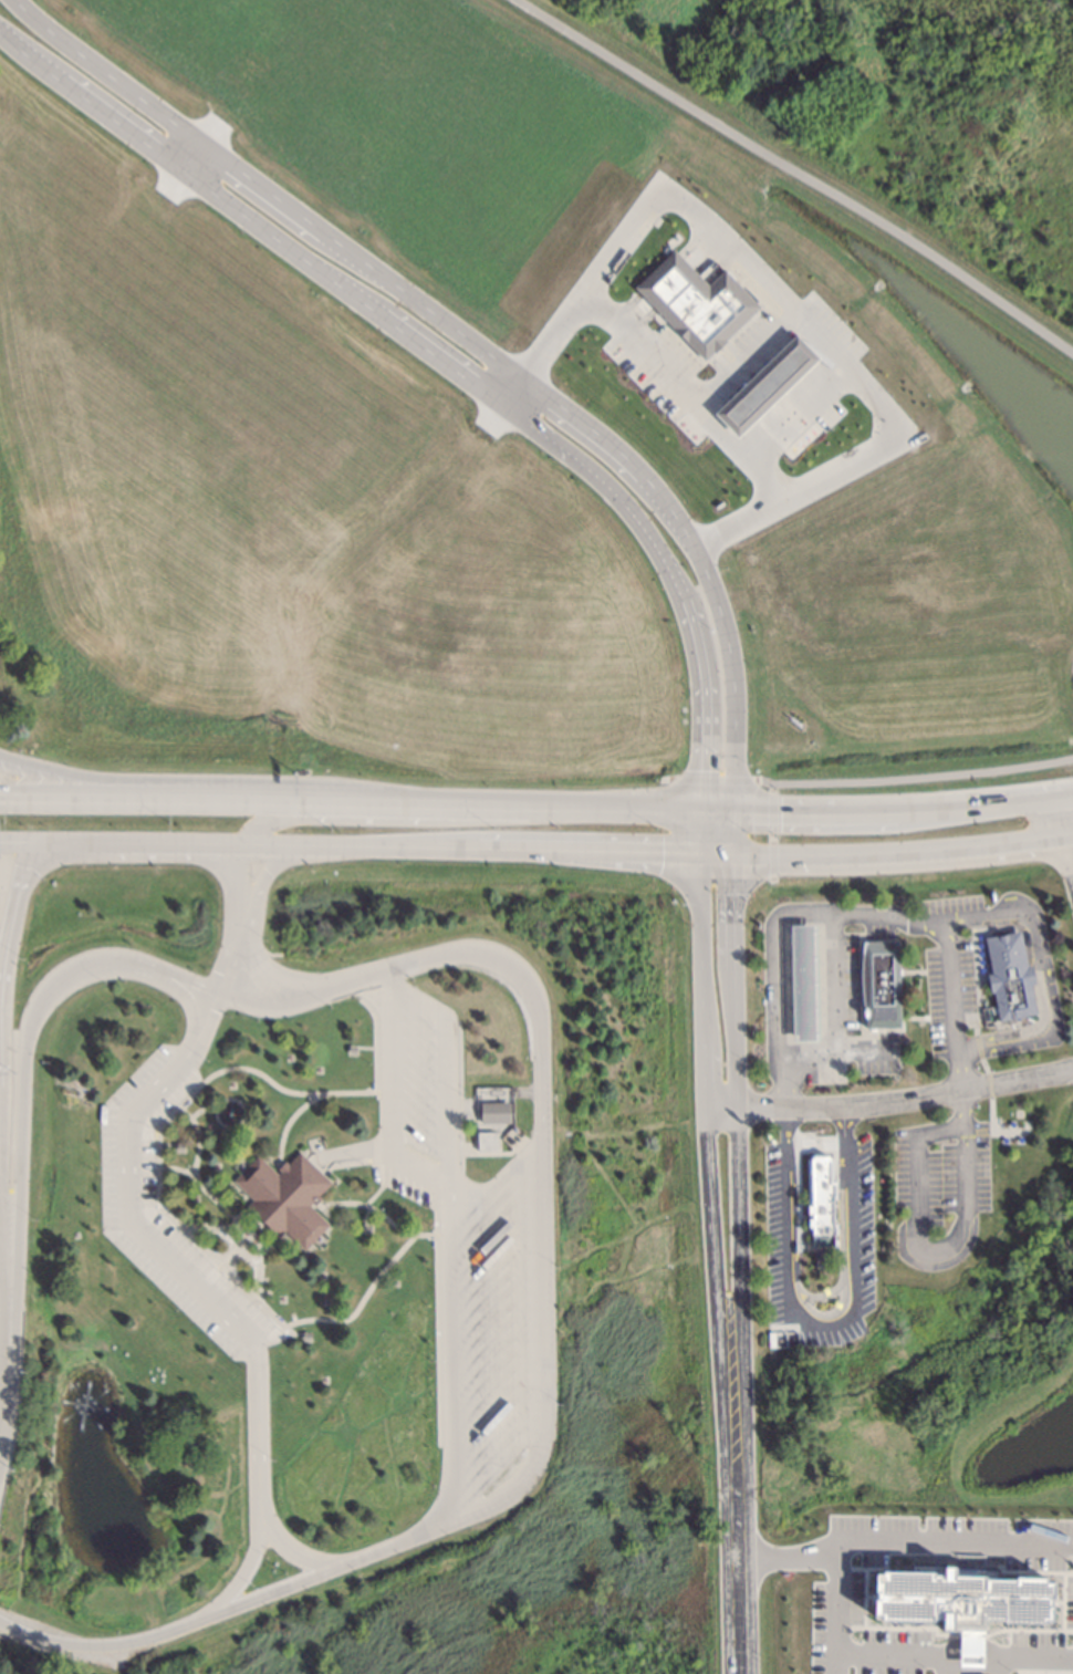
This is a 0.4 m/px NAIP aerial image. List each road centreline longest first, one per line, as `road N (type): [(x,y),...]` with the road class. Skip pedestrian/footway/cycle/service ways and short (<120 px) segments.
road 1 (tertiary): [(730,813),(732,690),(722,624),(696,555),(650,488),(622,455),(25,0)]
road 2 (tertiary): [(0,28),(56,79),(553,446),(624,509),(665,566),(690,622),(702,709),(699,813)]
road 3 (primary): [(0,843),(884,856),(1072,838)]
road 4 (tertiary): [(699,813),(702,1106),(736,1561)]
road 5 (tertiary): [(736,1561),(747,1470),(730,813)]
road 6 (primary): [(699,813),(0,799)]
road 7 (motorway): [(9,1342),(30,1011),(64,979),(102,966),(142,968),(215,991)]
road 8 (motorway): [(398,807),(298,782),(98,780),(0,756)]
road 9 (residential): [(1072,1070),(841,1108),(702,1106)]
road 10 (motorway): [(343,1566),(116,1649),(44,1640),(0,1621)]
road 11 (primary): [(1072,798),(897,813)]
road 12 (primary): [(897,813),(730,813)]
road 13 (motorway): [(0,972),(29,843)]

